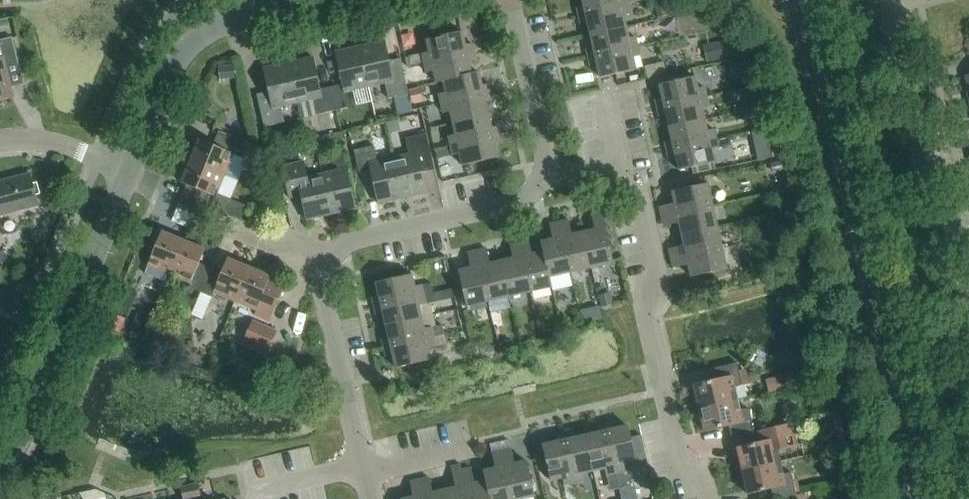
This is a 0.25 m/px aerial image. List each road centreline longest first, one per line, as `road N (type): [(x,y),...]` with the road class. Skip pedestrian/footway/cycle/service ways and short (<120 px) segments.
road 1 (secondary): [(925,498),(803,0)]
road 2 (residential): [(545,167),(622,182),(641,202),(655,269),(647,320),(678,460),(708,498)]
road 3 (residential): [(968,371),(884,0)]
road 4 (residential): [(0,462),(18,444),(130,170)]
road 5 (residential): [(328,260),(363,234),(523,200),(545,167)]
road 6 (residential): [(130,170),(189,46),(216,24),(259,11)]
road 7 (residential): [(363,469),(322,294),(328,260)]
road 8 (residential): [(545,167),(510,0)]
road 9 (residential): [(0,141),(49,141),(130,170)]

